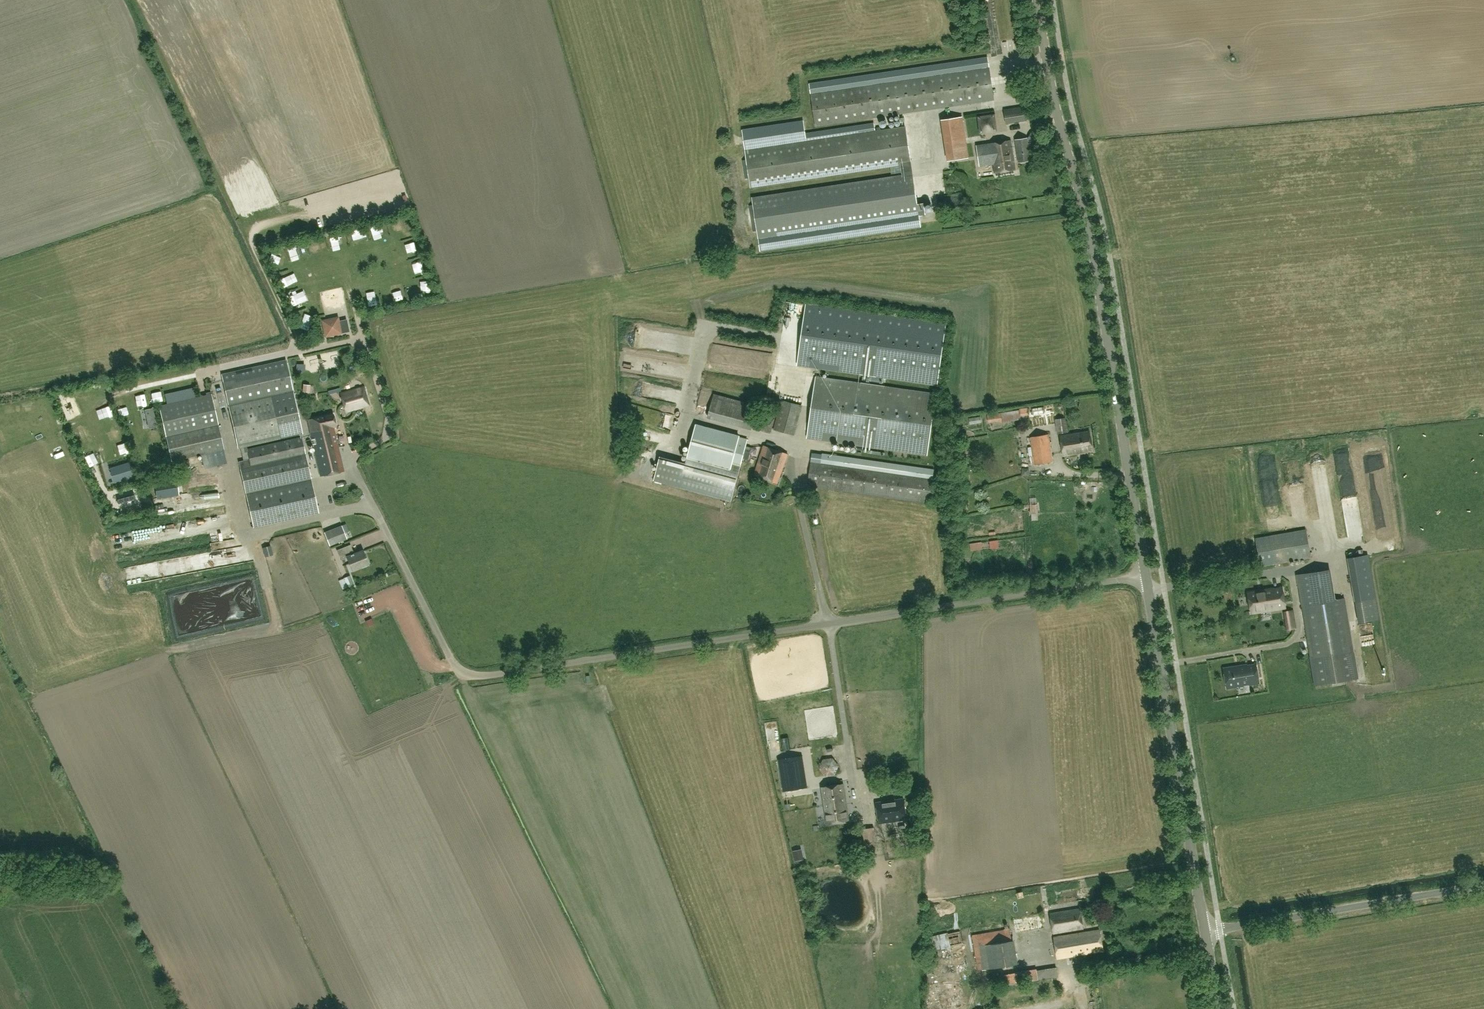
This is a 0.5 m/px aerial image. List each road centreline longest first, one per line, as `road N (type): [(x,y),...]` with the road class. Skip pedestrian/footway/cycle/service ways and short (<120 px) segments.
road 1 (unclassified): [(1146,575),(470,678),(455,669),(405,572)]
road 2 (tertiary): [(1146,575),(1091,234),(1058,114),(1040,0)]
road 3 (tertiary): [(1205,931),(1146,575)]
road 4 (unclassified): [(1205,931),(1483,886)]

